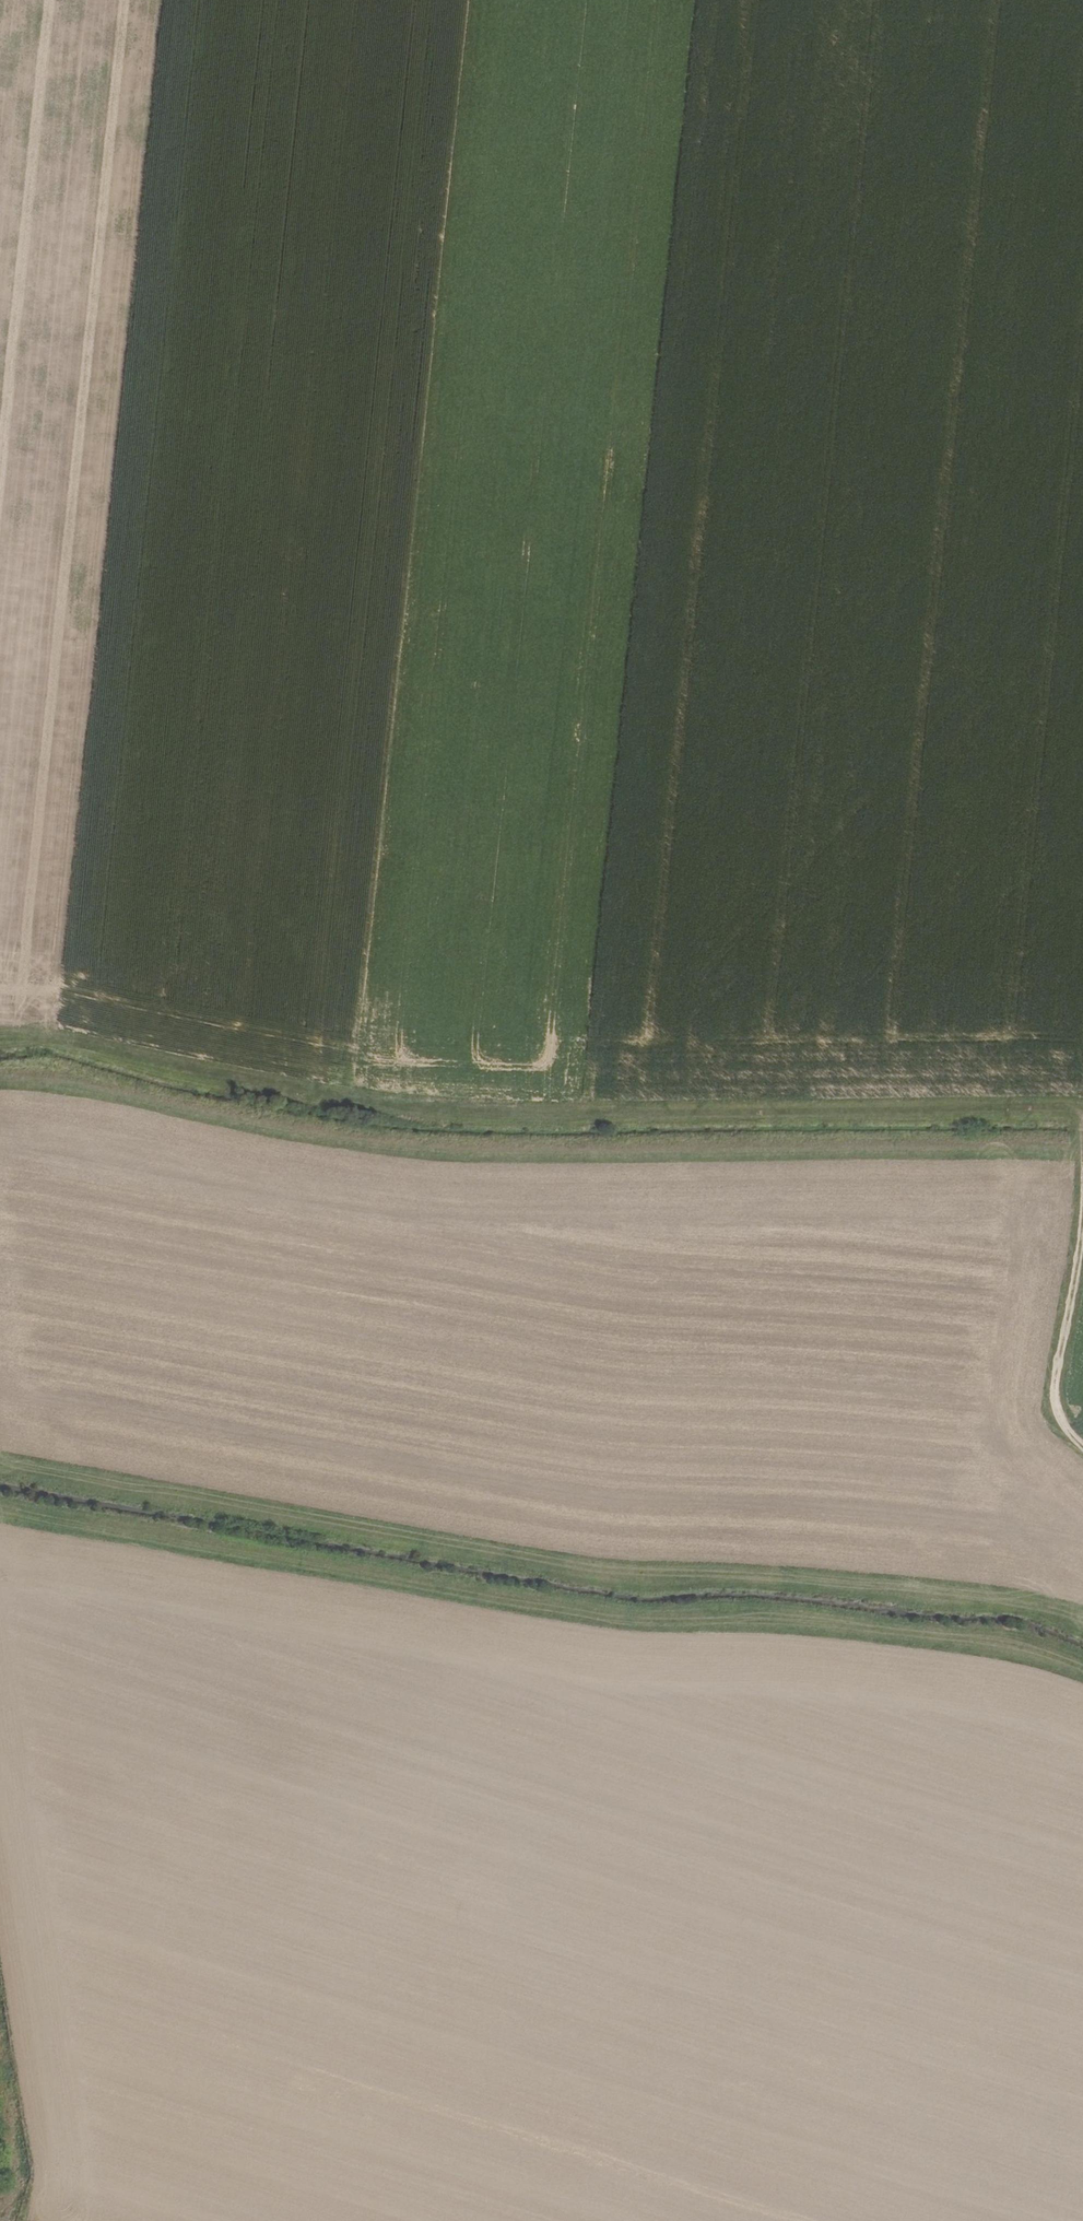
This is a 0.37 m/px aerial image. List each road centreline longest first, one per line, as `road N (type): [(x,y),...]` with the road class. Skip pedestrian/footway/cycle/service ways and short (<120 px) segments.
road 1 (track): [(1082,1447),(1055,1395),(1082,1214)]

